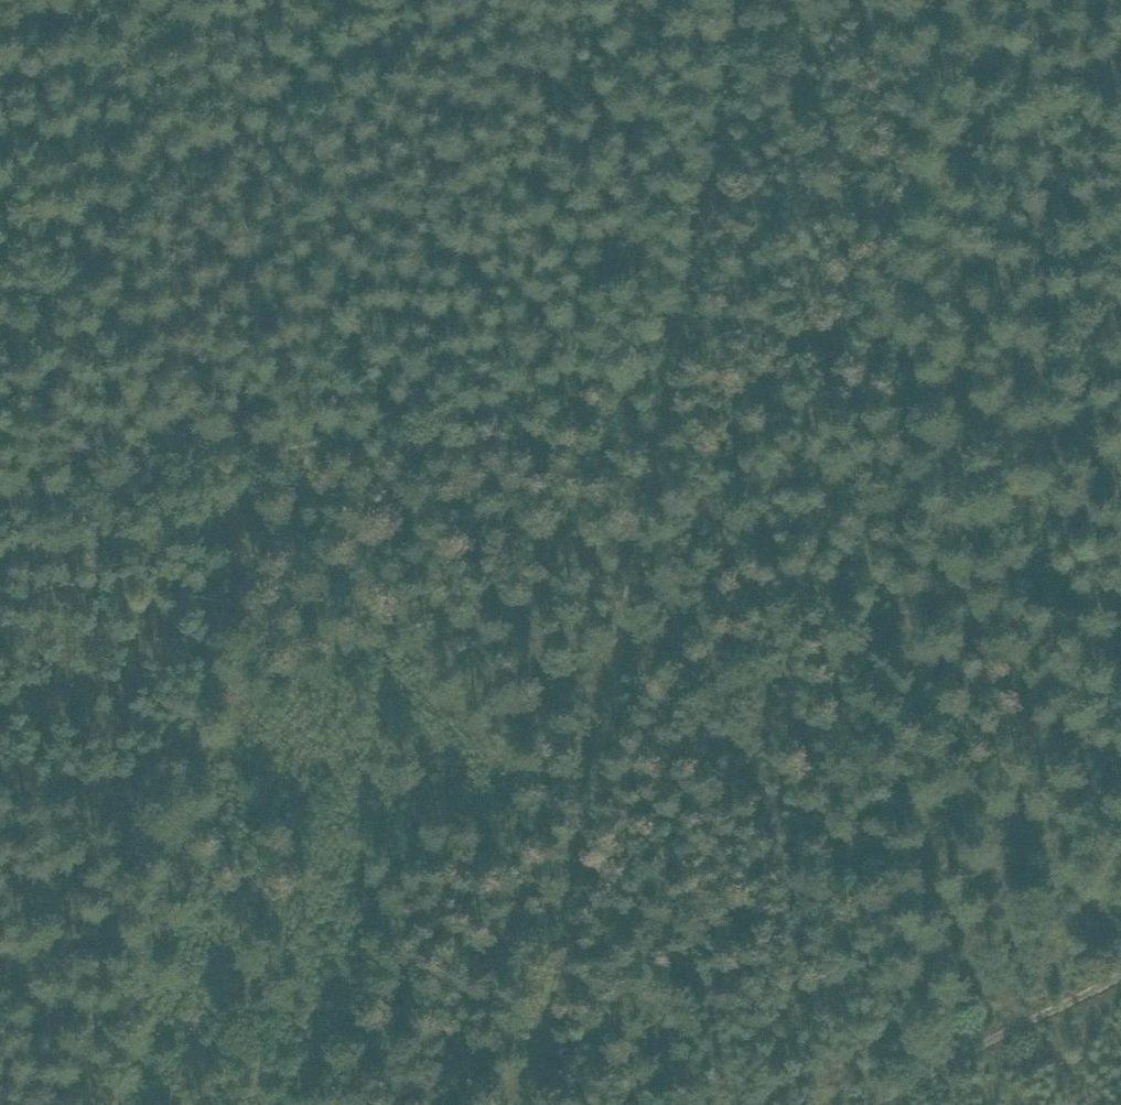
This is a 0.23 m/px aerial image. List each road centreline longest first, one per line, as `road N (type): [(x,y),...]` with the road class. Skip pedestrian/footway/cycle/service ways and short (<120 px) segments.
road 1 (track): [(874,1104),(1120,975)]

